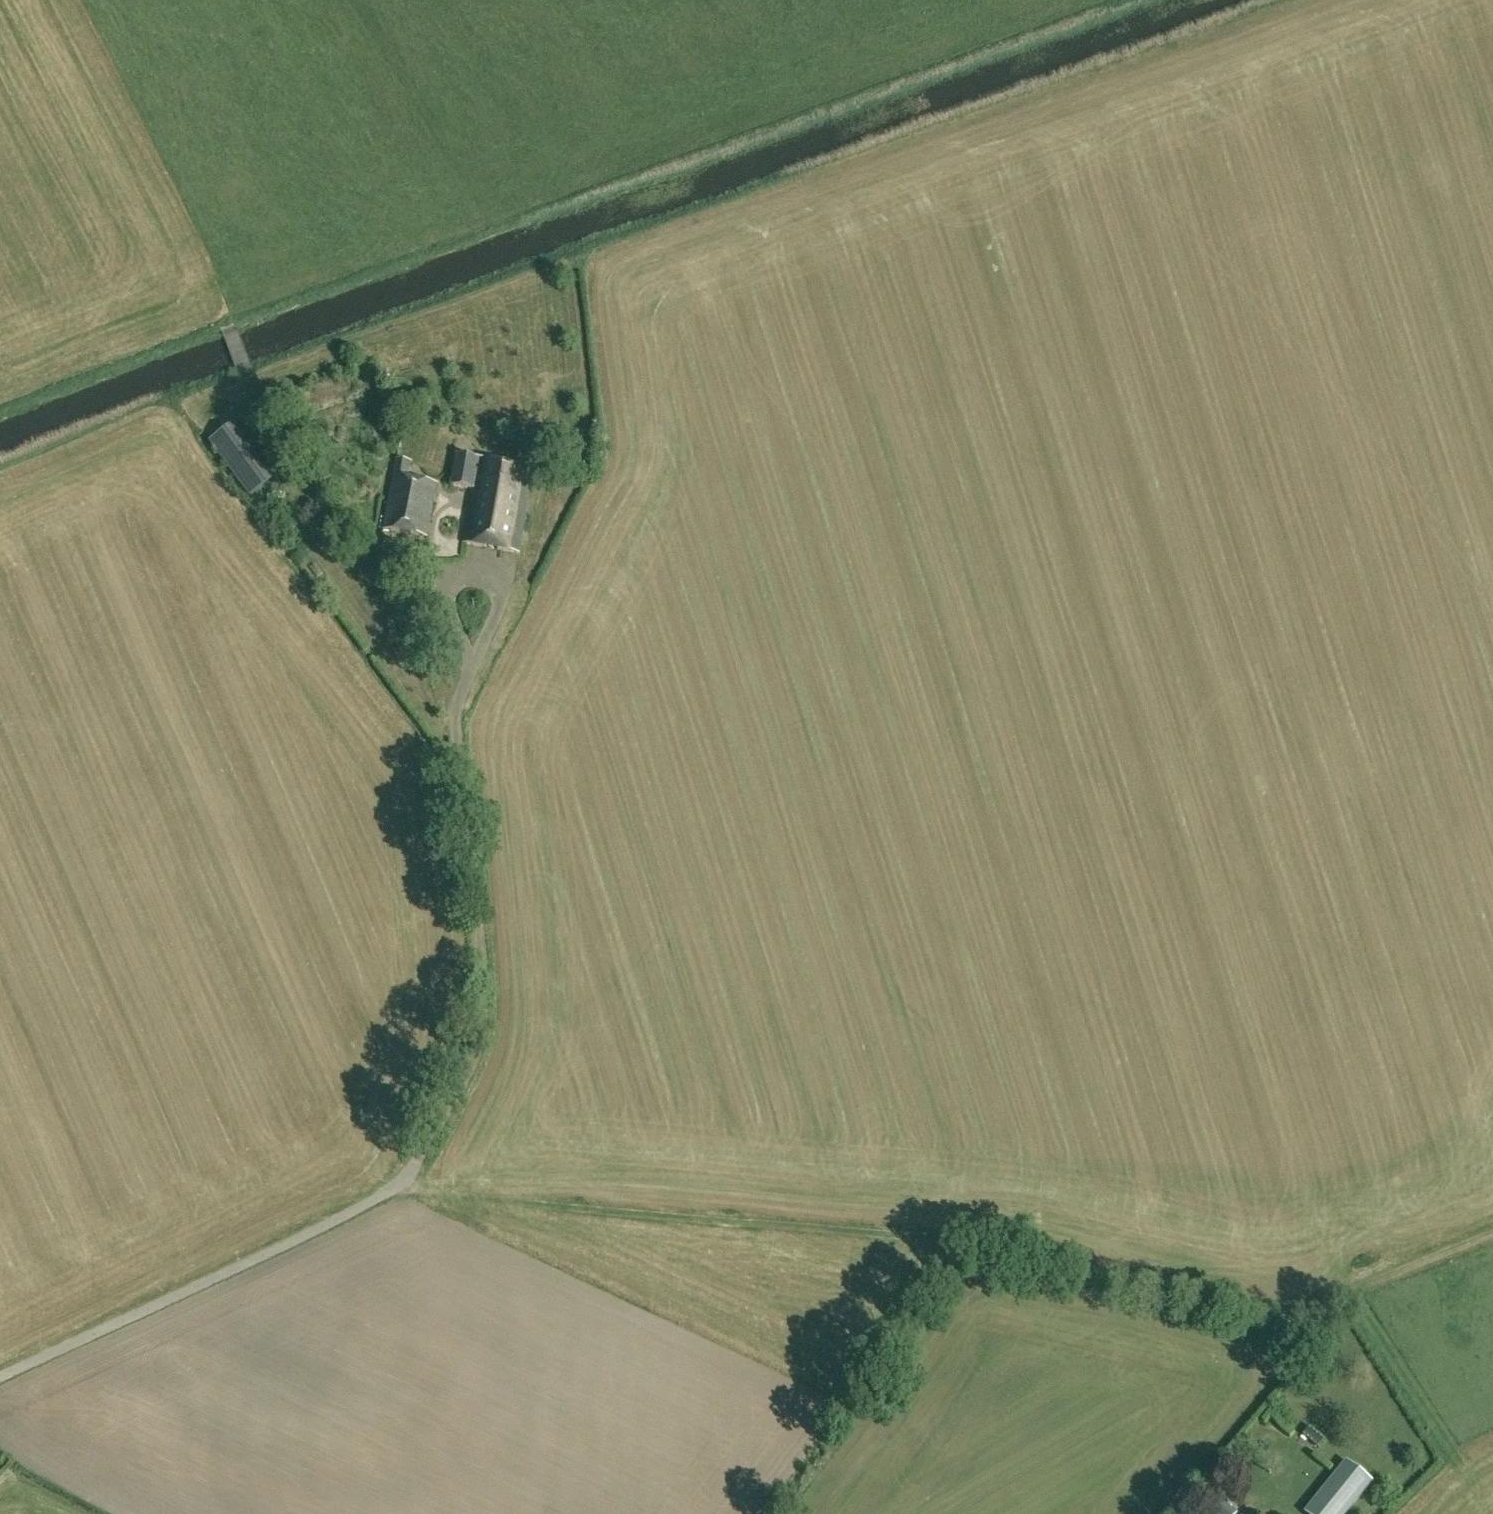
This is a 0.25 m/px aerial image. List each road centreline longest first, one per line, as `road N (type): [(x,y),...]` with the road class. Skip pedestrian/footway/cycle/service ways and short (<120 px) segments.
road 1 (unclassified): [(0,1378),(371,1201),(422,1156),(493,1041),(470,770)]

